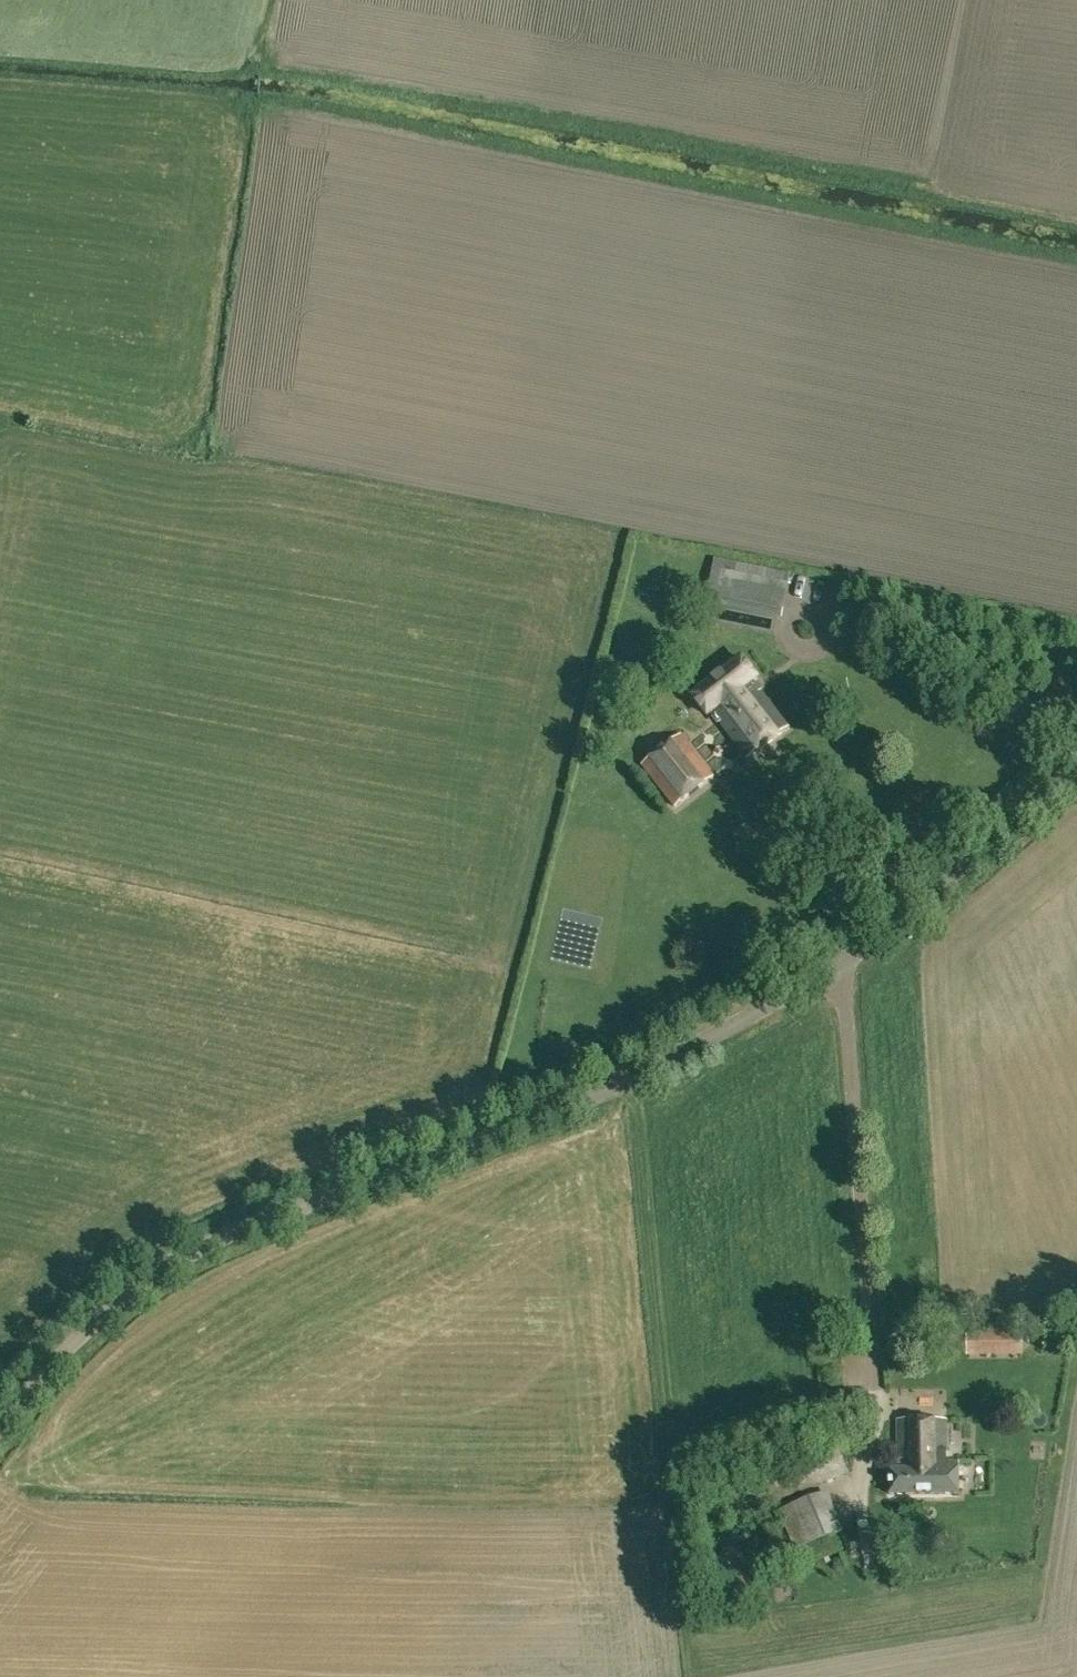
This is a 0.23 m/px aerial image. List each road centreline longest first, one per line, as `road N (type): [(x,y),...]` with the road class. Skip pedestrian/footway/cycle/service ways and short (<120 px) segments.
road 1 (unclassified): [(0,1405),(51,1339),(126,1274),(274,1198),(639,1065),(768,999),(883,929),(1076,760)]

